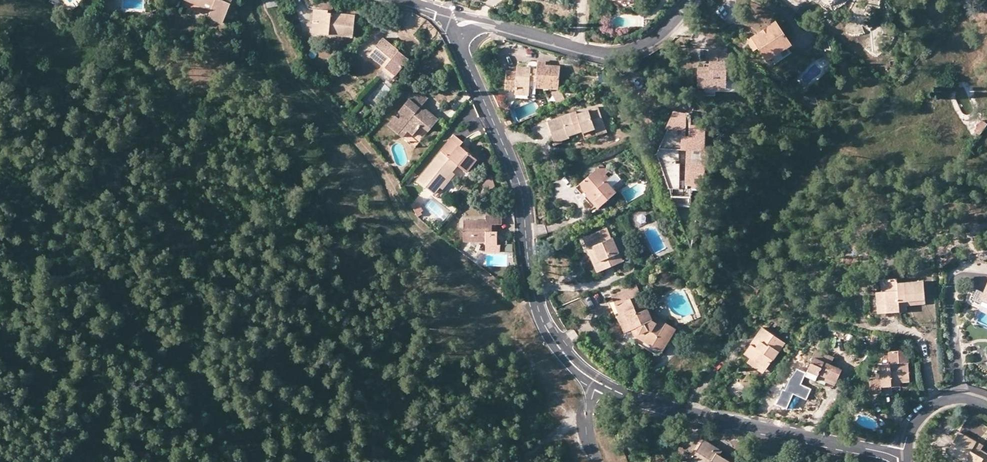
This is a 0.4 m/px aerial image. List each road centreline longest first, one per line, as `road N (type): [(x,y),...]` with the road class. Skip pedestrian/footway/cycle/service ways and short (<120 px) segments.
road 1 (residential): [(905,459),(649,405),(577,367),(543,318),(514,171),(451,26)]
road 2 (residential): [(451,26),(471,21),(616,53),(650,40),(691,0)]
road 3 (residential): [(986,407),(963,398),(938,402),(912,427),(905,459)]

